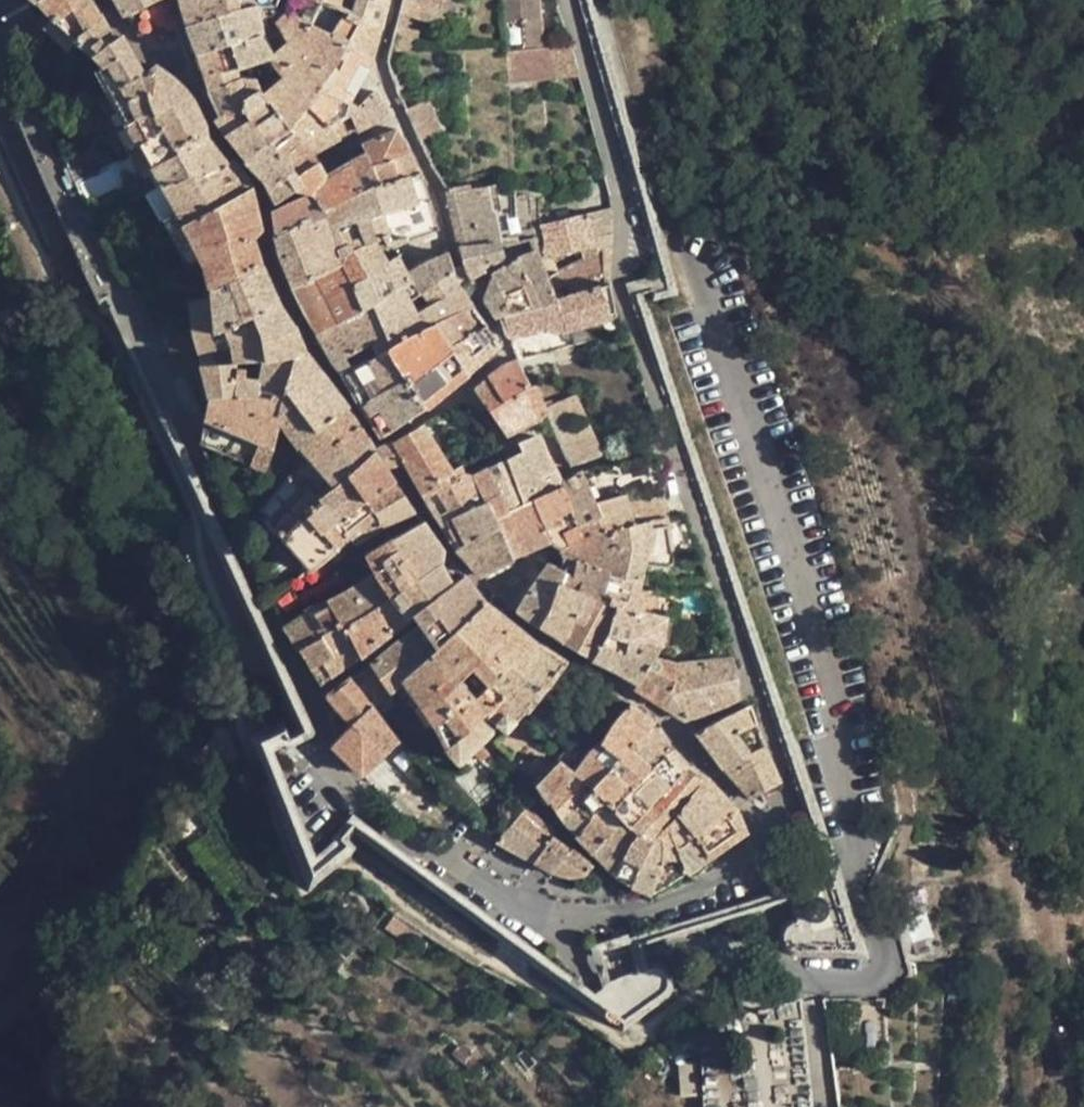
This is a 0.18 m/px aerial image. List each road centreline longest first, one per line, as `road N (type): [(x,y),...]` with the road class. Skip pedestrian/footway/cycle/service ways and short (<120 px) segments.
road 1 (residential): [(0,49),(311,701),(332,768),(360,802),(446,868),(552,922),(654,914),(754,852),(795,810),(617,285),(617,175),(570,0)]
road 2 (residential): [(809,985),(768,940),(761,874)]

